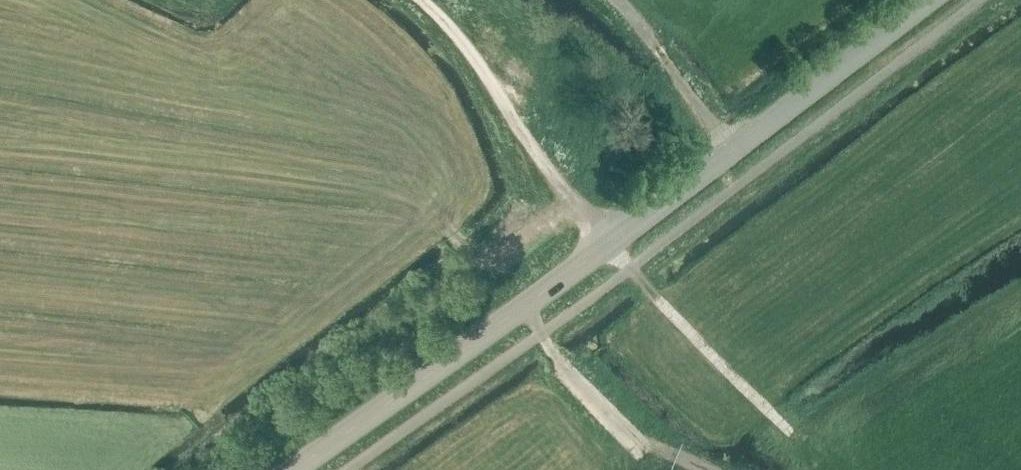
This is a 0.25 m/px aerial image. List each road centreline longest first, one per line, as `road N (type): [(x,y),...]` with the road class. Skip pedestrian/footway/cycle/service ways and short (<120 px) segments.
road 1 (secondary): [(310,469),(935,0)]
road 2 (track): [(610,244),(421,0)]
road 3 (track): [(617,0),(734,153)]

